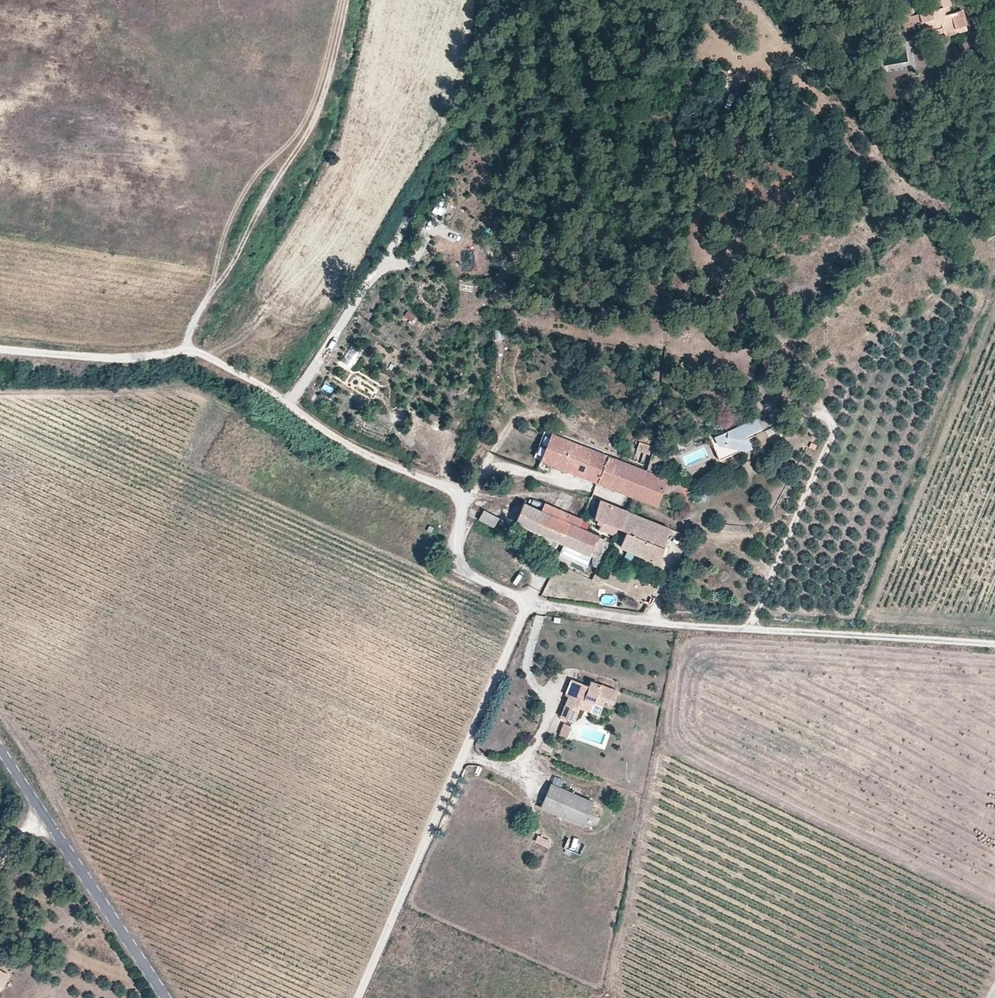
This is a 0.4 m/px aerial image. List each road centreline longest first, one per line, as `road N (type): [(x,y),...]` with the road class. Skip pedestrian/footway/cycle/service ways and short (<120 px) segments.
road 1 (track): [(994,644),(647,620),(529,601),(464,570),(455,553),(465,505),(460,493),(330,436),(243,374),(196,353),(124,358),(0,348)]
road 2 (track): [(357,997),(541,575)]
road 3 (track): [(185,353),(194,320),(316,113),(347,0)]
road 4 (tertiary): [(0,750),(167,997)]

